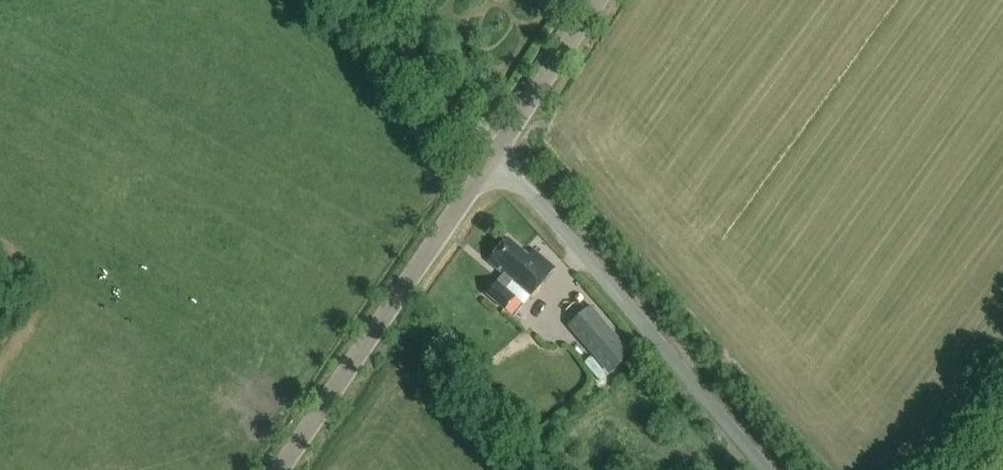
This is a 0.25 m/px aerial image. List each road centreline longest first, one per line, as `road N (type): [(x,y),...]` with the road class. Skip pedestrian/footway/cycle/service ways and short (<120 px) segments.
road 1 (unclassified): [(766,469),(495,152)]
road 2 (tertiary): [(277,469),(495,152)]
road 3 (track): [(495,152),(363,0)]
road 4 (tertiary): [(495,152),(598,0)]

